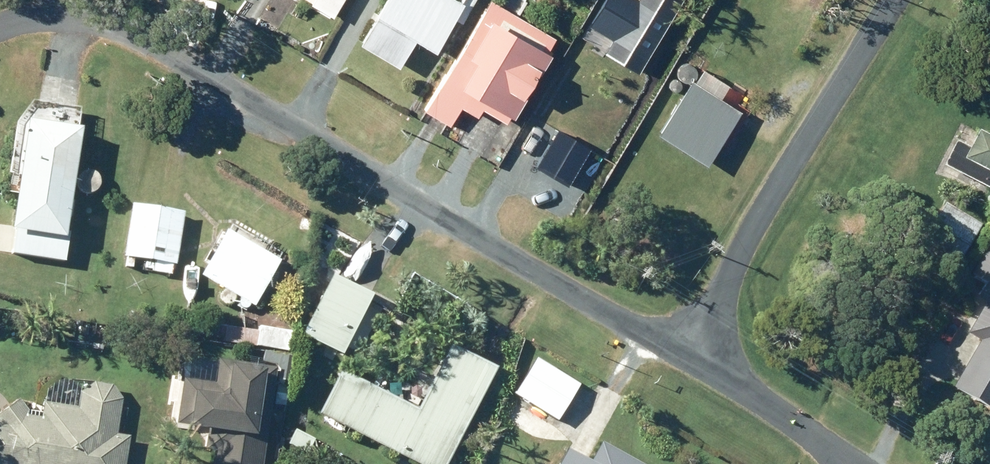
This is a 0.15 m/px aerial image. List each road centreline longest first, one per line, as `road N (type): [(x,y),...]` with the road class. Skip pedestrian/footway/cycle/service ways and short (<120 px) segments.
road 1 (residential): [(100,21),(691,353)]
road 2 (residential): [(899,0),(691,353)]
road 3 (residential): [(691,353),(862,463)]

